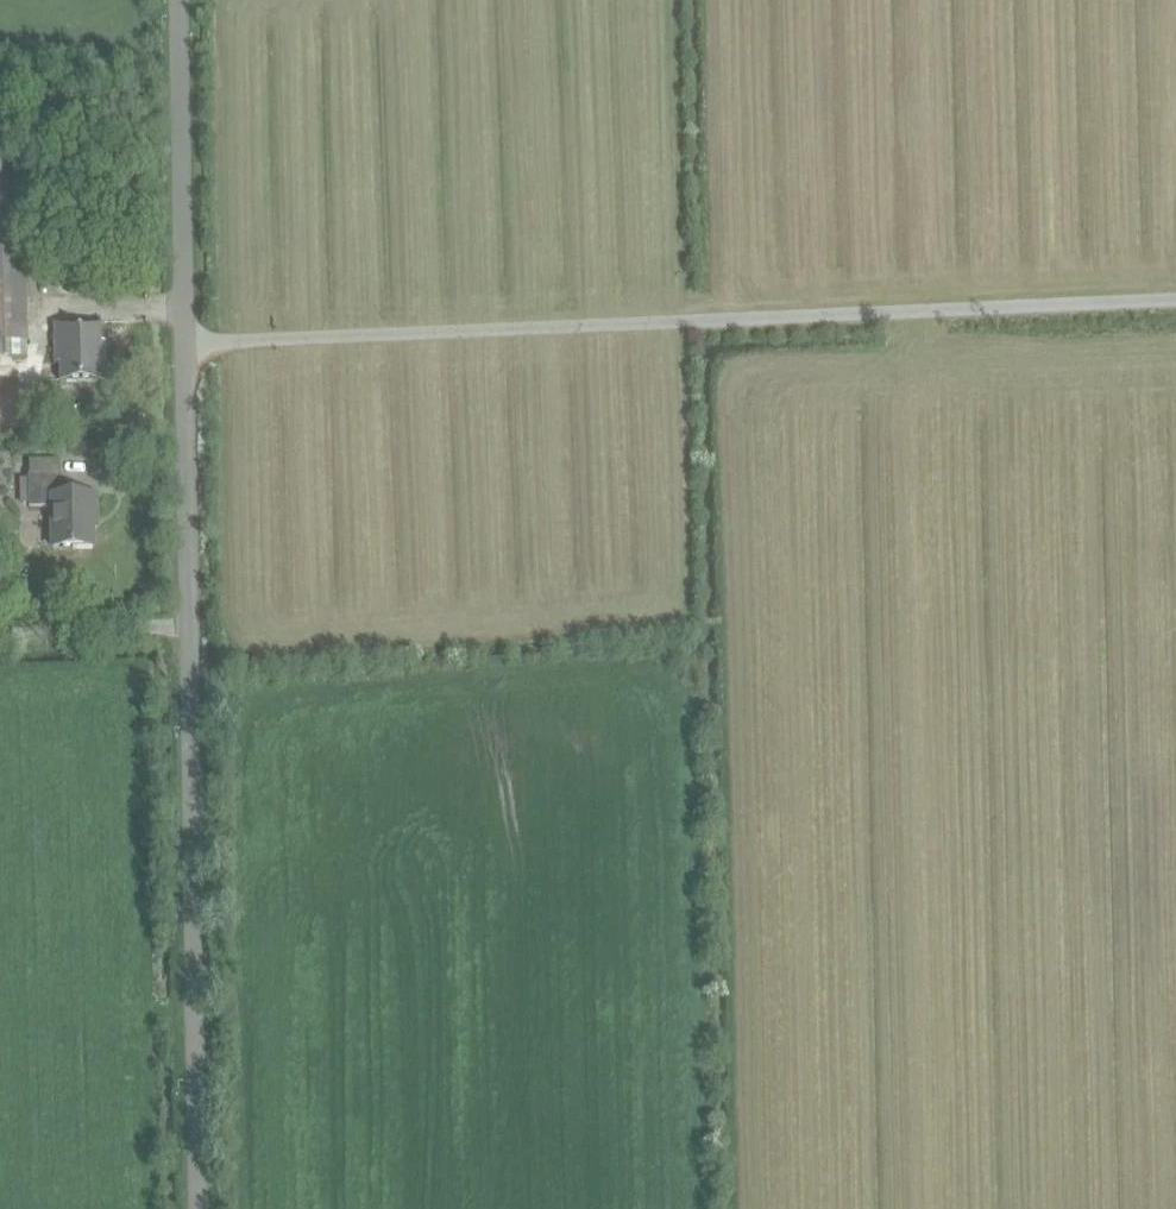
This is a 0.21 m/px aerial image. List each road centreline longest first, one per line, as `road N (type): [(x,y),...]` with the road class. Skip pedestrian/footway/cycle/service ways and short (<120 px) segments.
road 1 (tertiary): [(195,1208),(175,0)]

